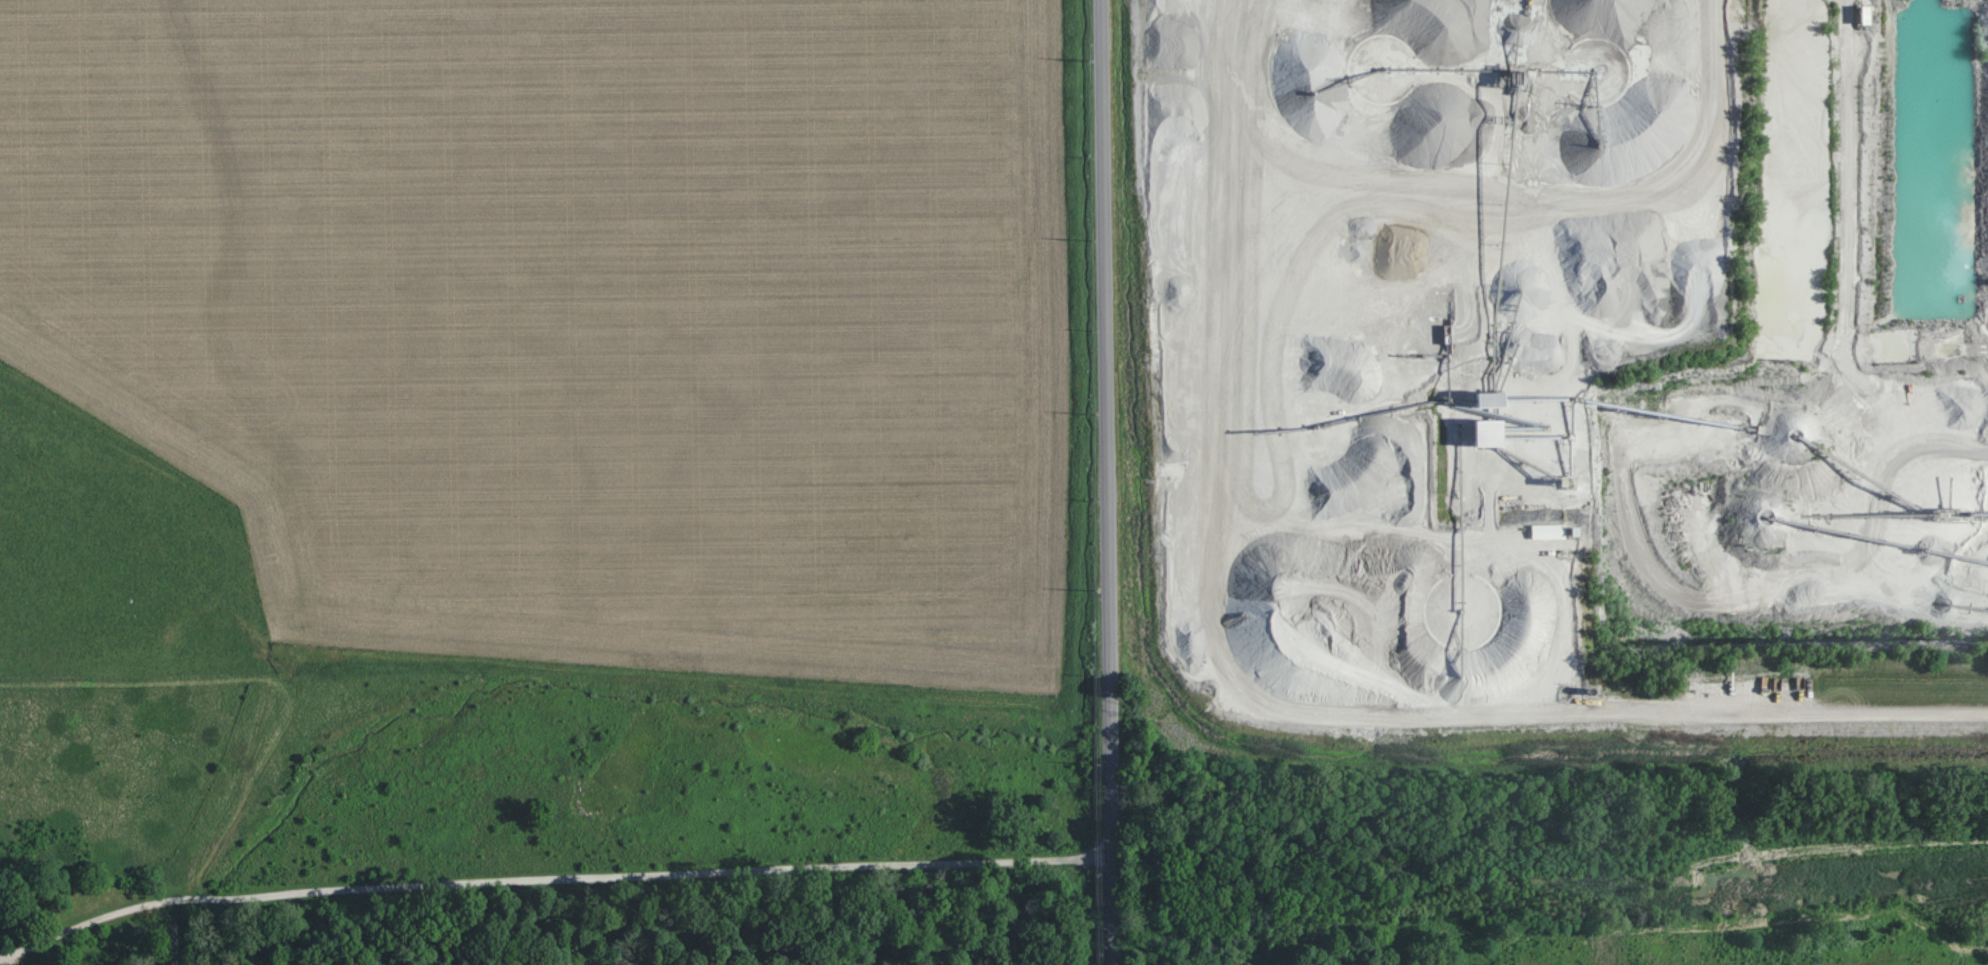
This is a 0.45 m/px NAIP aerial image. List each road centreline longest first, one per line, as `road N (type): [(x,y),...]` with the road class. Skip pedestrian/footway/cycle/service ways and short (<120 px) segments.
road 1 (residential): [(0,951),(162,899),(709,867),(1107,855)]
road 2 (secondary): [(1109,964),(1098,0)]

